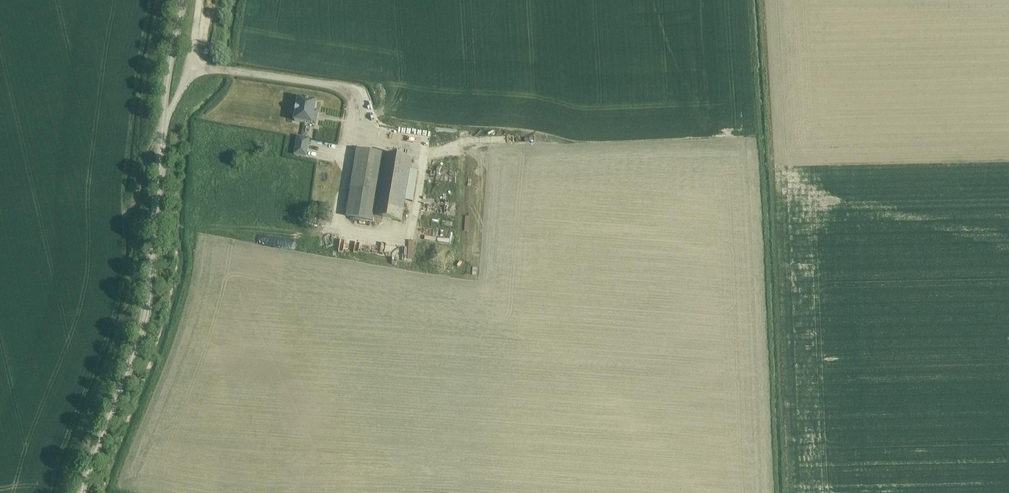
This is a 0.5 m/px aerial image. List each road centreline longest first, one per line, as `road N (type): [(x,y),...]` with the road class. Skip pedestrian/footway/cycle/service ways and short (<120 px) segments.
road 1 (tertiary): [(87,492),(153,294),(164,101),(183,0)]

